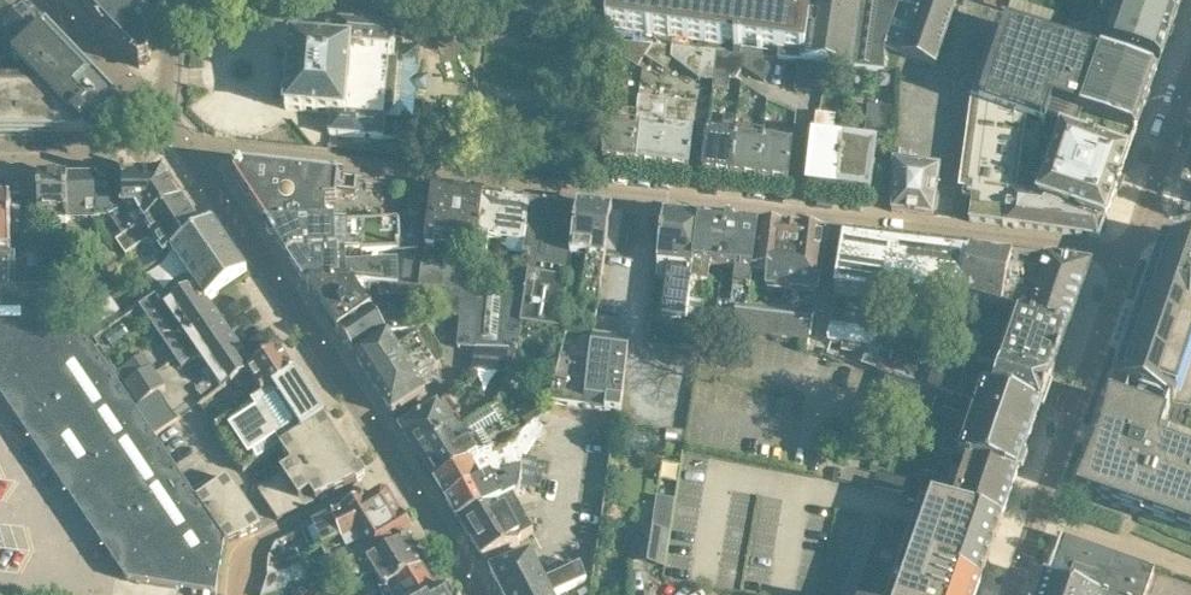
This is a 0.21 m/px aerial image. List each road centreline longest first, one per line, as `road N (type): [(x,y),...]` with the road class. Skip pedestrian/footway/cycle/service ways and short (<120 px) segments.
road 1 (residential): [(1127,254),(185,144)]
road 2 (unclassified): [(185,144),(404,476)]
road 3 (residential): [(1008,594),(1127,254)]
road 4 (unclassified): [(404,476),(260,538),(250,547),(240,594)]
road 5 (residential): [(0,159),(97,152),(156,110)]
road 6 (residential): [(1137,226),(1190,71)]
road 7 (residential): [(156,110),(45,0)]
road 8 (unclassified): [(404,476),(474,594)]

